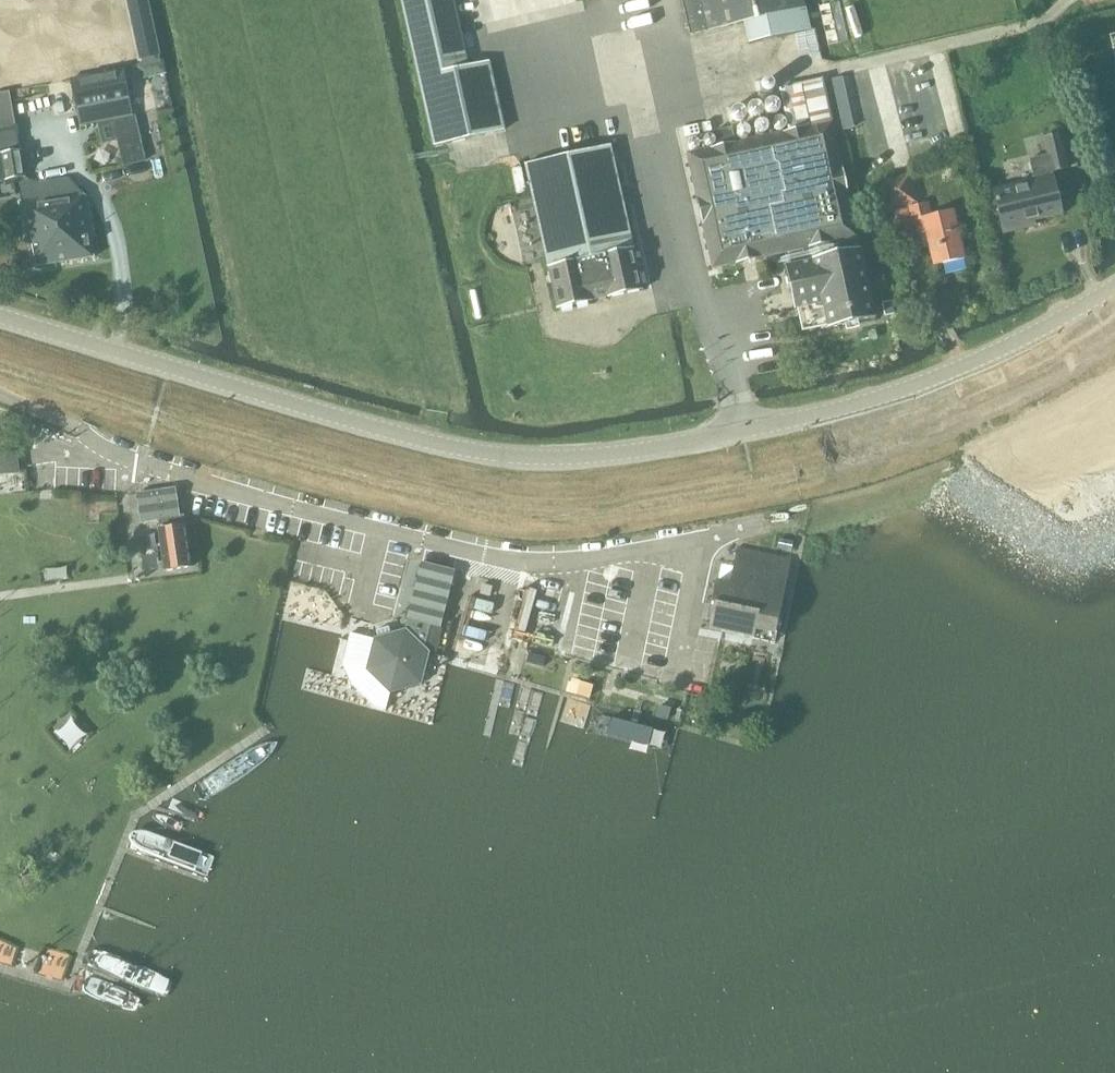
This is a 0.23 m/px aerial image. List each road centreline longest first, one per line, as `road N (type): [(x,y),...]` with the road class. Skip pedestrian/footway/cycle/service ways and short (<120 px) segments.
road 1 (tertiary): [(0,318),(450,450),(531,463),(618,459),(910,390),(1114,290)]

